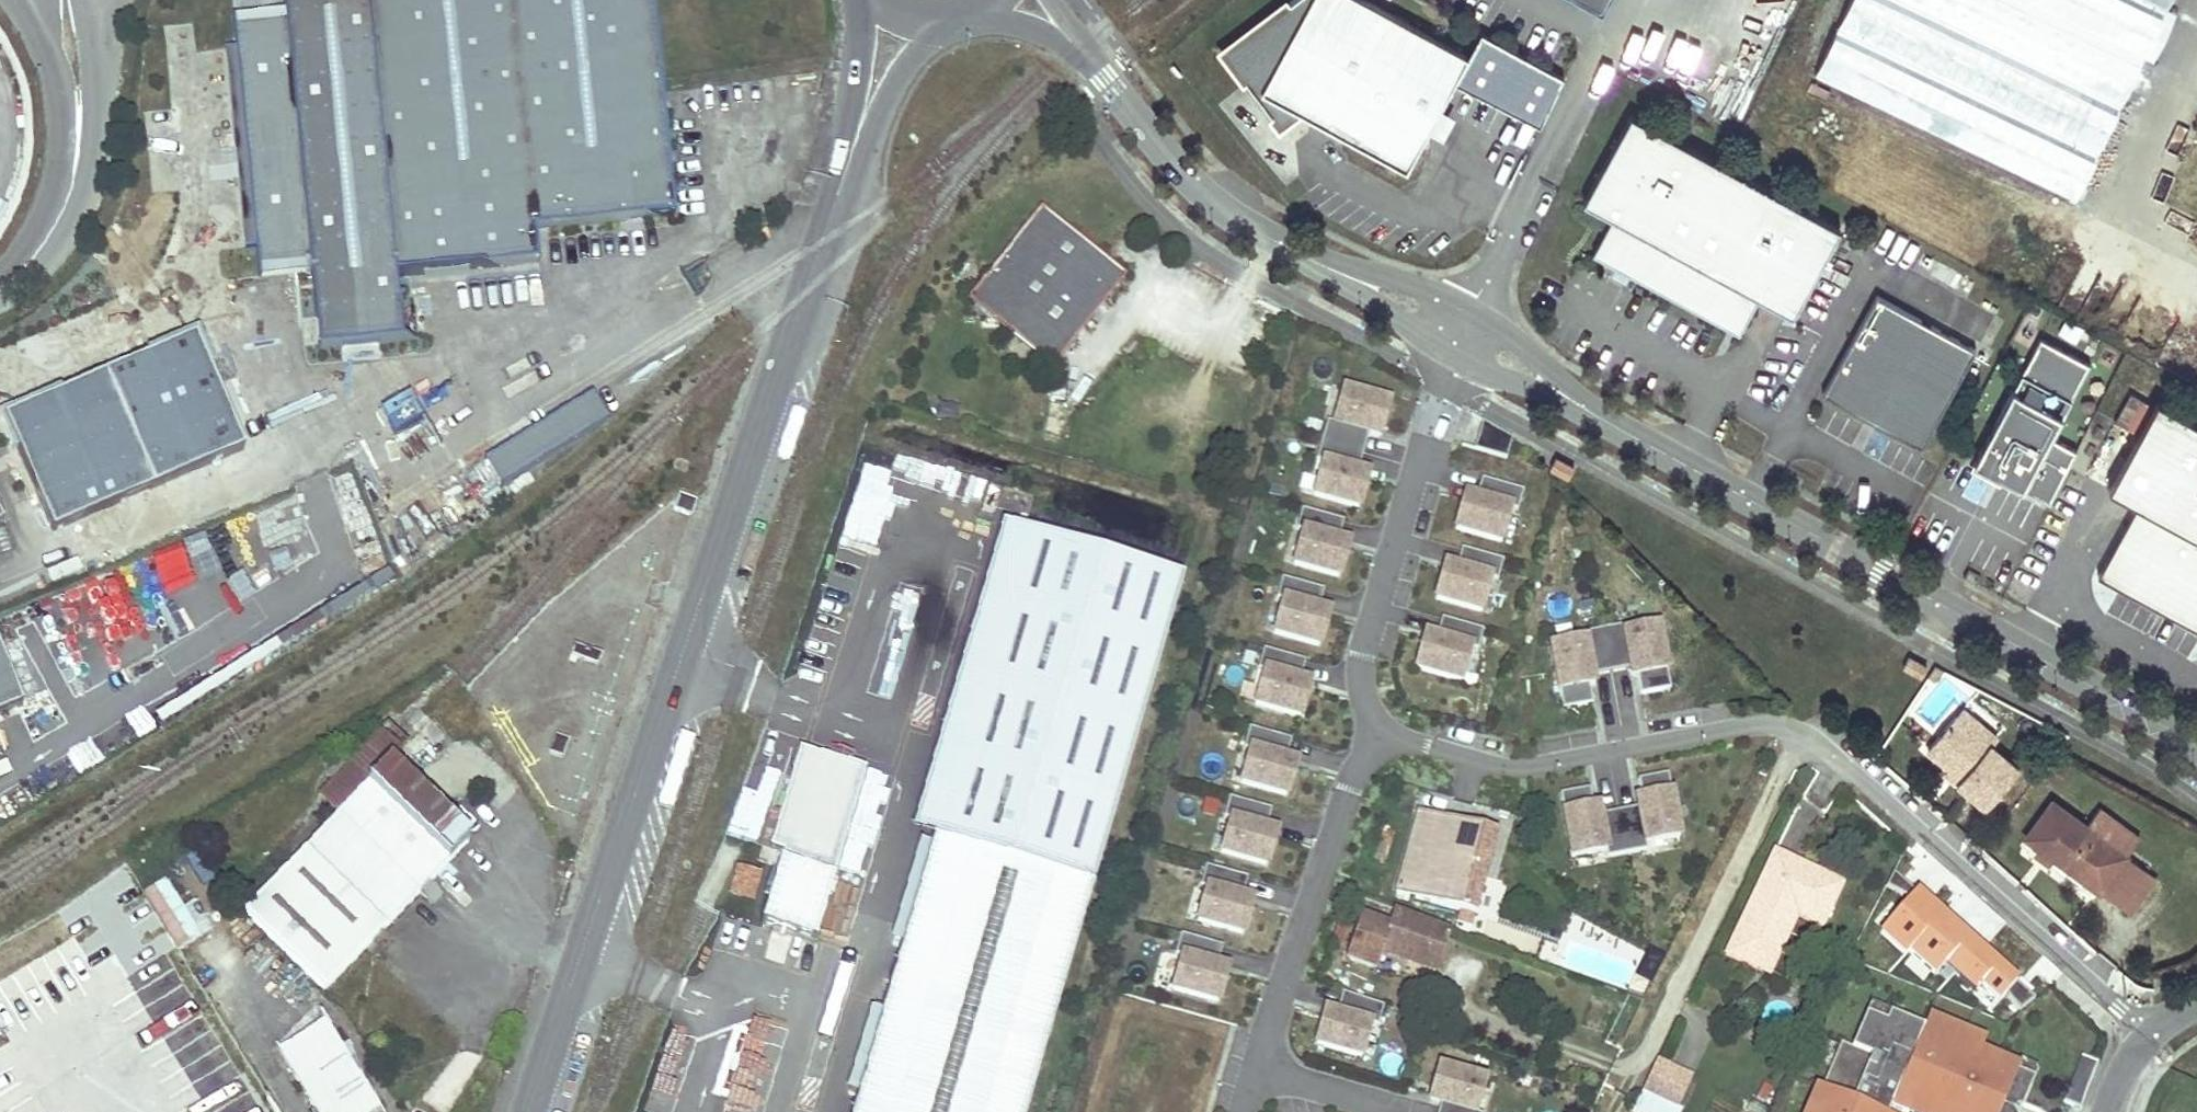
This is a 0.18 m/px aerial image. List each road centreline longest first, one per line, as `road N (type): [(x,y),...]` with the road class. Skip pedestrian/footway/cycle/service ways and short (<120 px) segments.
road 1 (unclassified): [(527,1111),(857,146)]
road 2 (residential): [(2146,1033),(1802,733),(1750,726),(1522,767),(1383,734)]
road 3 (unclassified): [(1461,332),(1612,424),(2196,747)]
road 4 (unclassified): [(1076,46),(1211,205),(1461,332)]
road 5 (residential): [(1383,734),(1364,701),(1363,654),(1461,332)]
road 6 (track): [(1616,1111),(1802,733)]
road 7 (residential): [(1383,734),(1347,791),(1256,1070)]
road 8 (track): [(1644,1058),(1612,1066),(1472,1021),(1457,1000),(1464,965)]
road 9 (unclassified): [(38,38),(68,145),(61,213)]
road 10 (unclassified): [(857,146),(920,43),(951,21)]
road 11 (unclassified): [(863,0),(857,146)]
road 12 (unclassified): [(61,213),(90,146),(97,75)]

